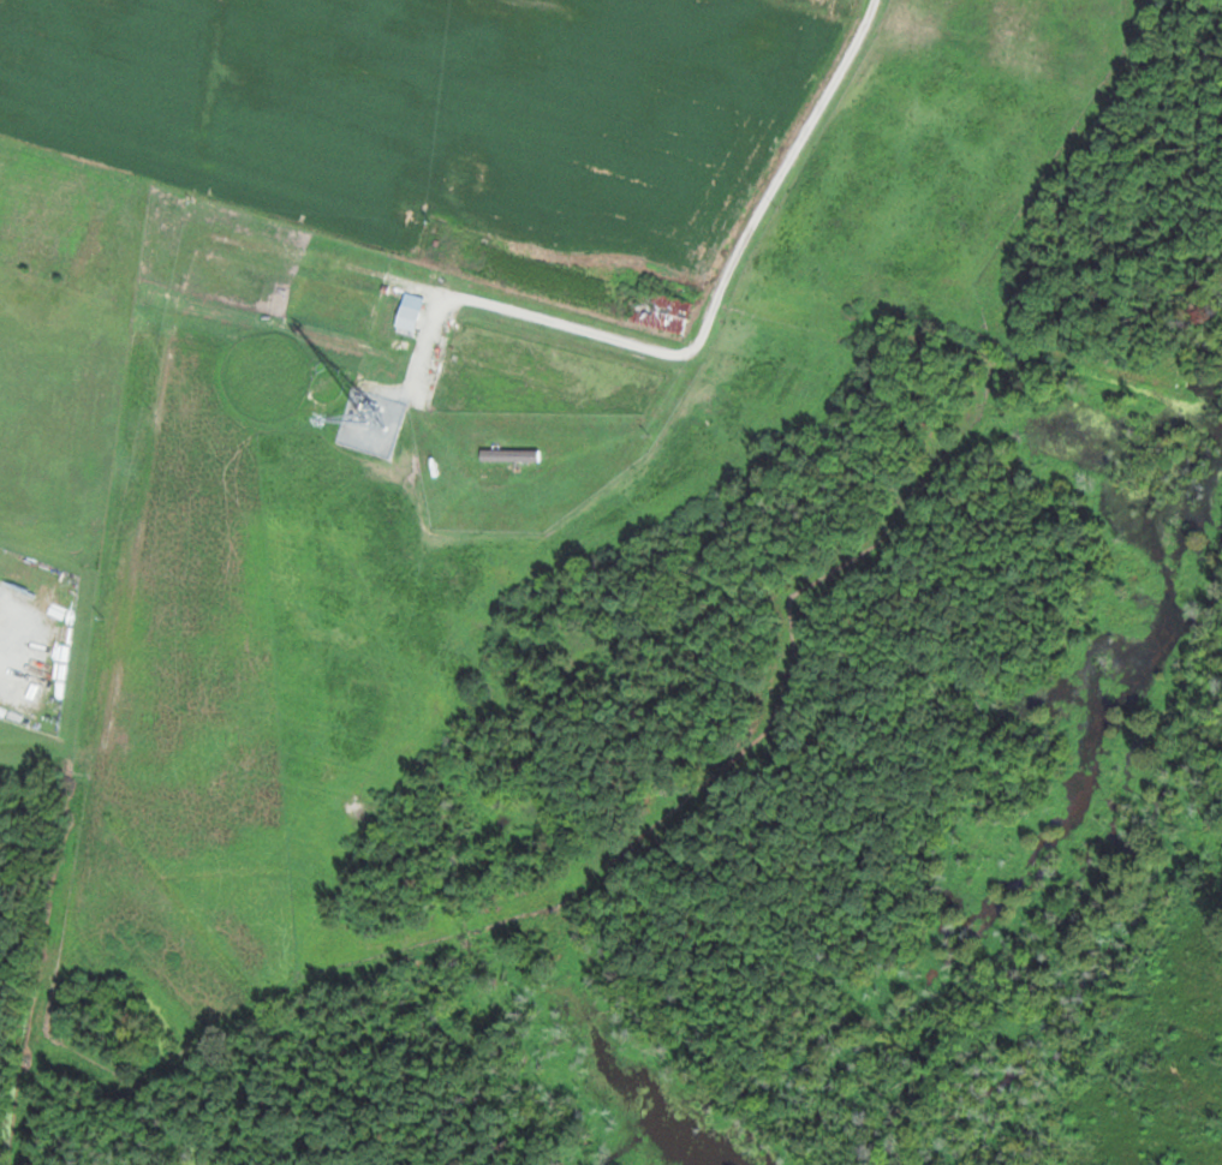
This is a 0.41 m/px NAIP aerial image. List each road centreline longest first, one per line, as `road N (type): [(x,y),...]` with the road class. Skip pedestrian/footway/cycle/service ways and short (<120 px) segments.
road 1 (track): [(185,239),(94,755),(0,757)]

